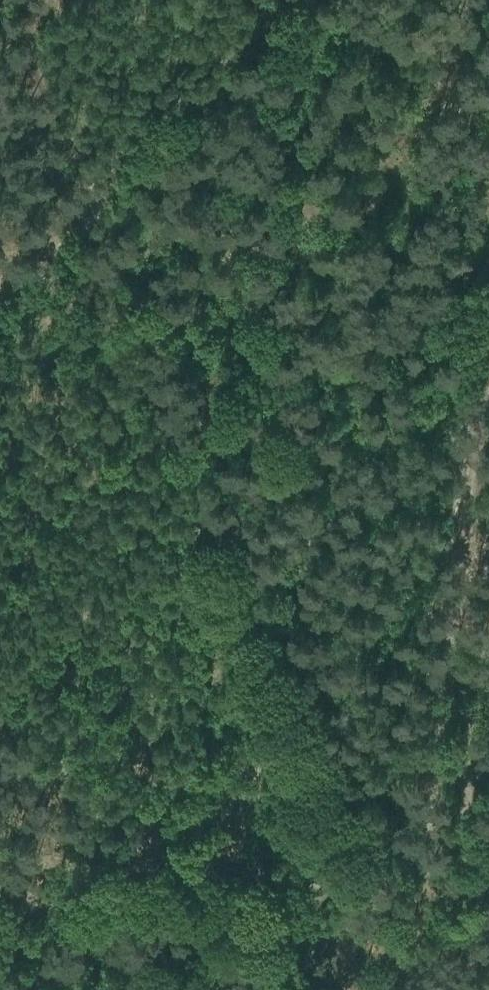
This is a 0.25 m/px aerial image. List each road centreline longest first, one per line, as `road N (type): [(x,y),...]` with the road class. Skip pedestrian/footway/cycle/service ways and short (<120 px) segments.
road 1 (track): [(411,884),(488,389)]
road 2 (track): [(0,912),(68,879),(131,869),(260,876),(353,896),(411,884)]
road 3 (track): [(0,286),(92,209),(304,0)]
road 4 (track): [(349,989),(388,943),(411,884)]

